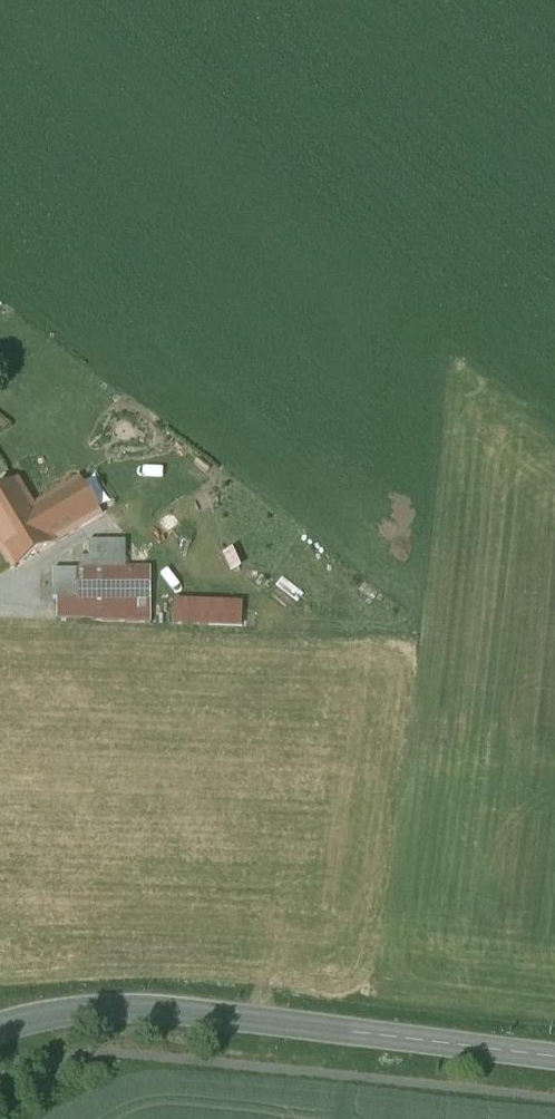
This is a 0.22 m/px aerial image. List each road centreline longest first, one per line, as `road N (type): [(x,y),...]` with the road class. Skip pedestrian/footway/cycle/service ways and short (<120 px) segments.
road 1 (tertiary): [(0,1026),(88,1004),(154,1005),(554,1058)]

